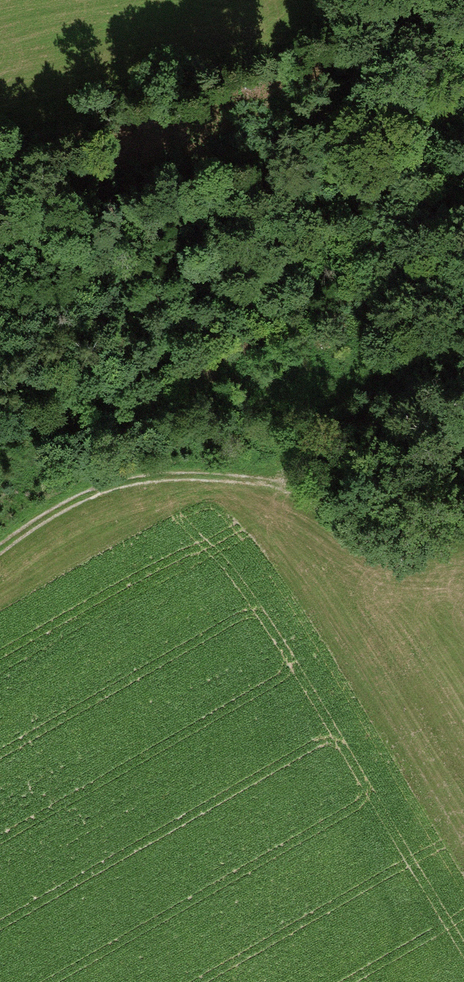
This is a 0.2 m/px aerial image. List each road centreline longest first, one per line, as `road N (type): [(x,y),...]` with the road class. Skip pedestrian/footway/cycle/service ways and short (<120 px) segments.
road 1 (track): [(0,552),(102,483),(217,471),(341,509),(402,541),(455,541)]
road 2 (track): [(274,485),(463,340)]

